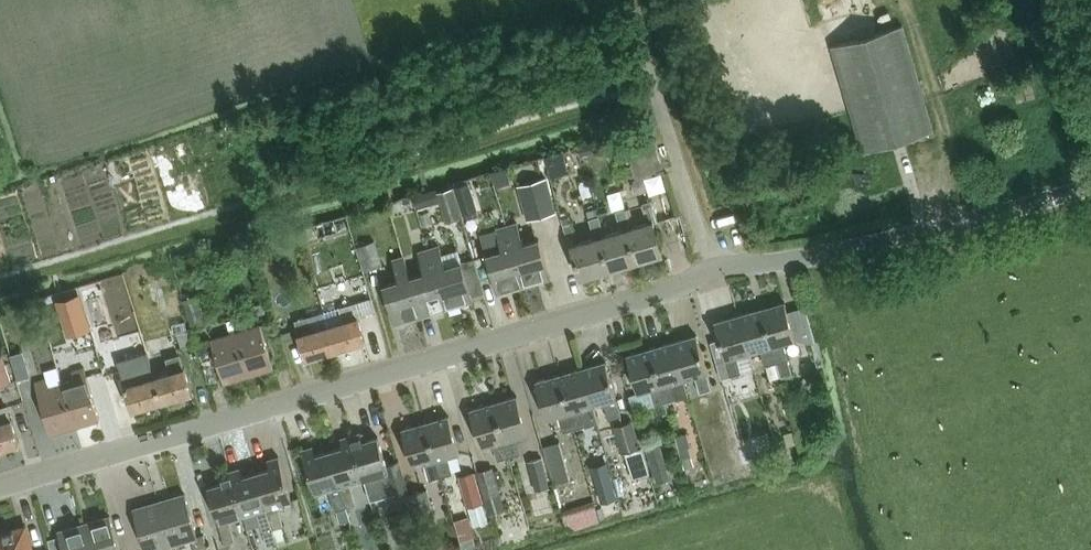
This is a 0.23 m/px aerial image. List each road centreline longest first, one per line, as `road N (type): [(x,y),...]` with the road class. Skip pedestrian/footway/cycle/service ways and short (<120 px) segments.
road 1 (unclassified): [(0,484),(680,289),(711,271)]
road 2 (unclassified): [(711,271),(817,258),(1090,187)]
road 3 (unclassified): [(711,271),(628,0)]

